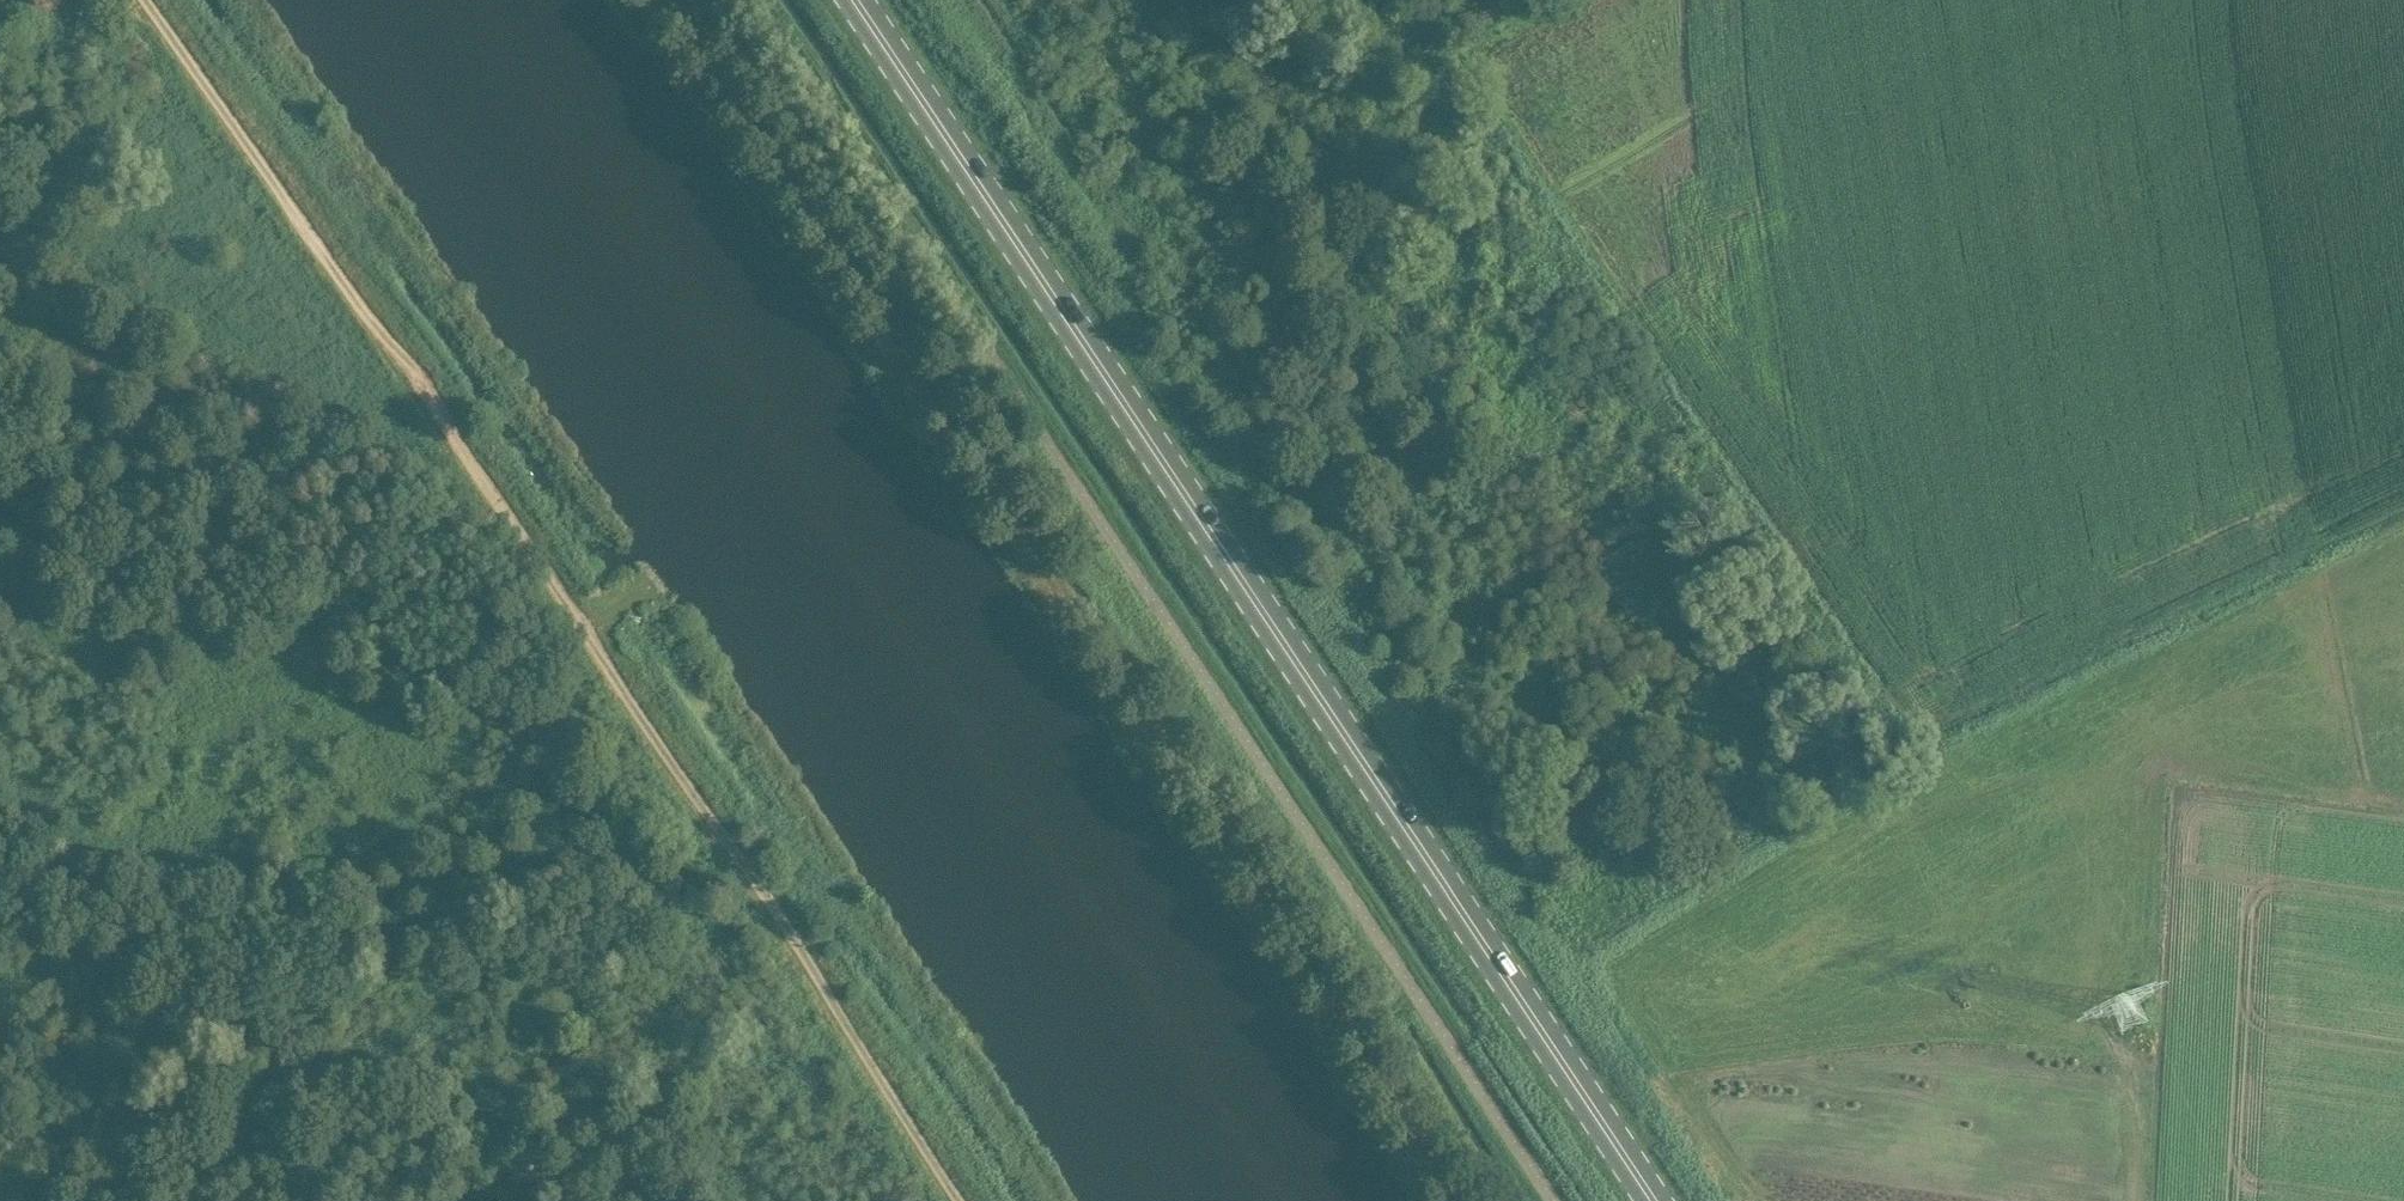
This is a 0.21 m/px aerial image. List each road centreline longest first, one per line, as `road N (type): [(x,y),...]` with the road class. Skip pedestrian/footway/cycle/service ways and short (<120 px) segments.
road 1 (track): [(161,0),(515,512),(970,1200)]
road 2 (primary): [(1653,1200),(856,0)]

